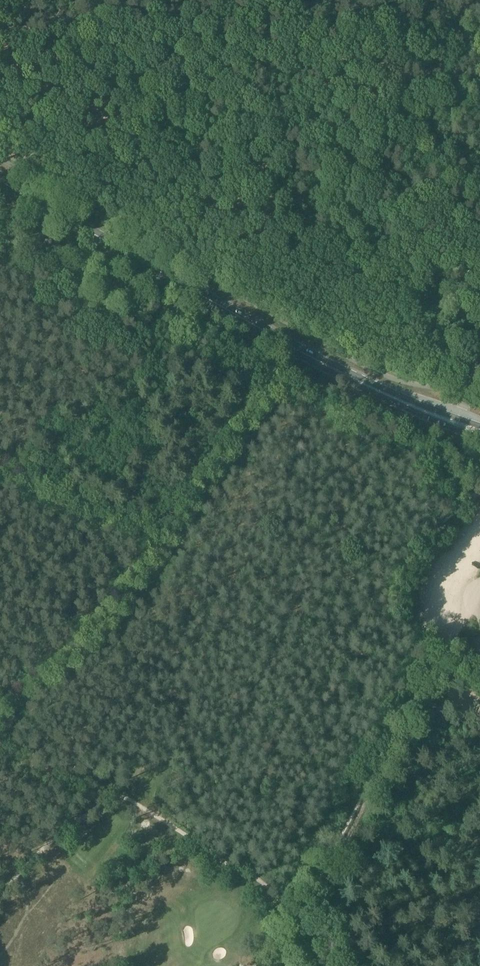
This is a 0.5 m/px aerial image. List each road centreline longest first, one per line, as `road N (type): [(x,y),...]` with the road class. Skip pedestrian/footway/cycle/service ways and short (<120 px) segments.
road 1 (primary): [(479,432),(362,383),(0,181)]
road 2 (track): [(291,345),(265,400),(89,649),(0,699)]
road 3 (track): [(312,904),(473,617)]

